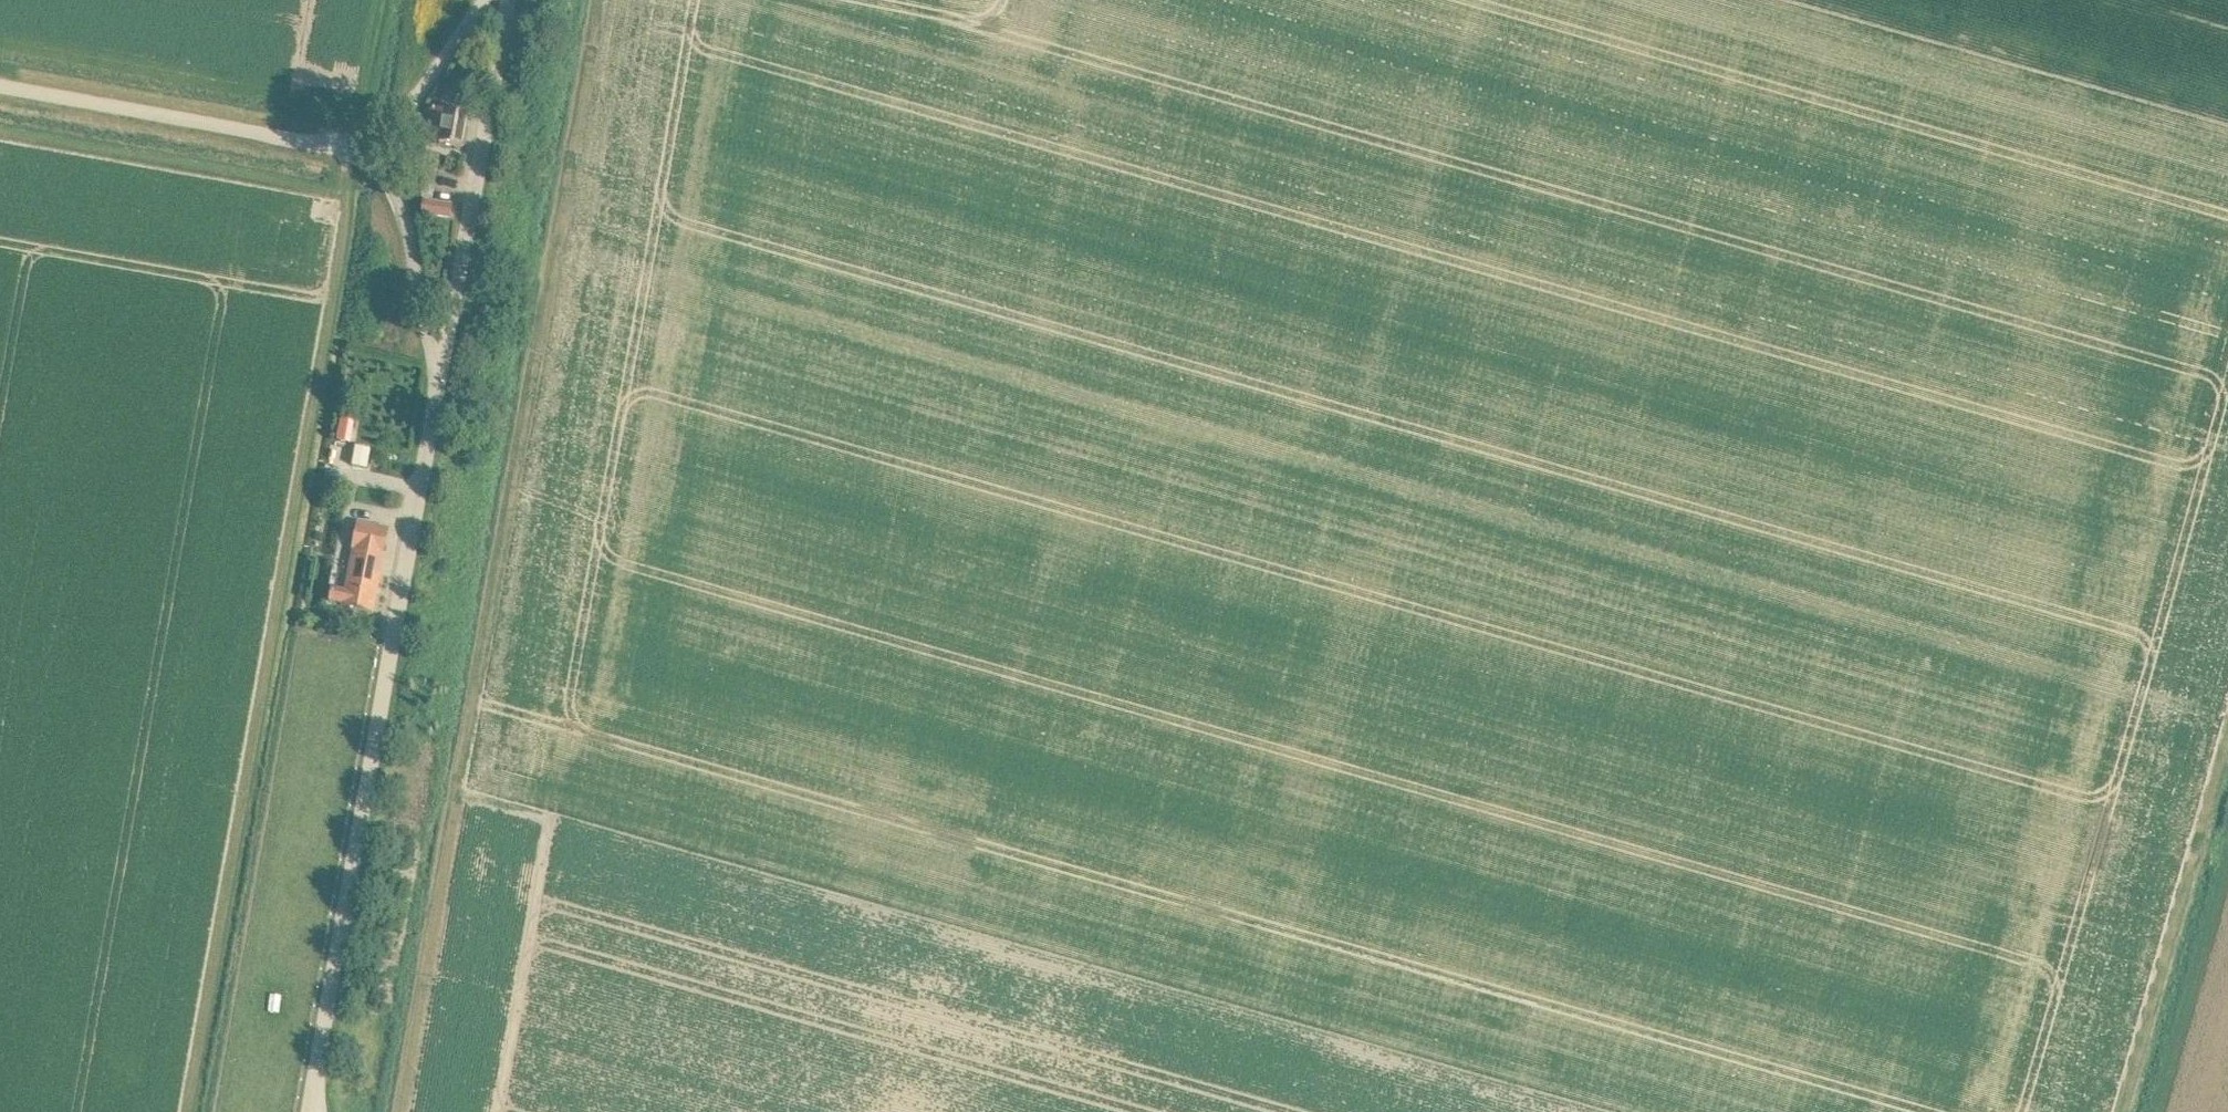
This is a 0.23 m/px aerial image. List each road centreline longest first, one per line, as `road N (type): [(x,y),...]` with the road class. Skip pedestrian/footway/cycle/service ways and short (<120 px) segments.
road 1 (unclassified): [(312,1111),(442,374)]
road 2 (unclassified): [(442,374),(514,0)]
road 3 (unclassified): [(365,154),(0,83)]
road 4 (unclassified): [(365,154),(442,374)]
road 5 (unclassified): [(489,0),(365,154)]

